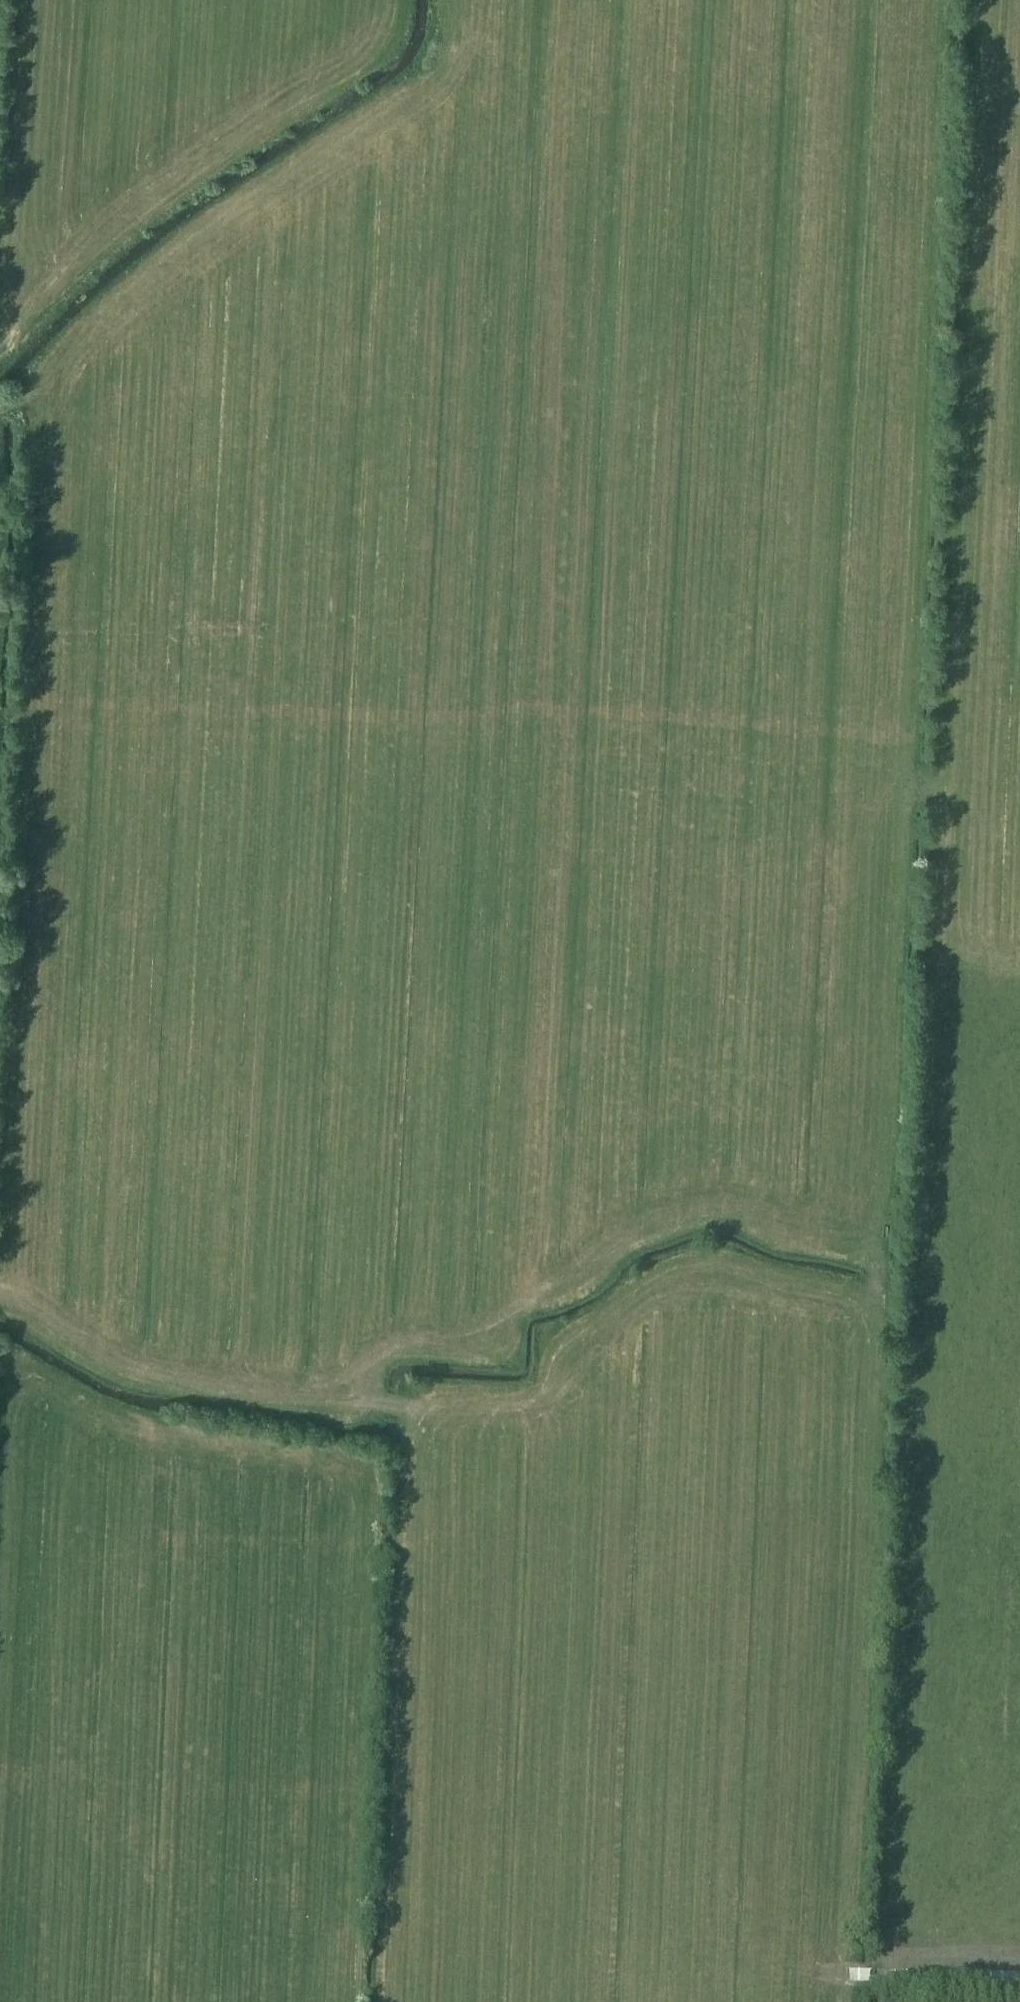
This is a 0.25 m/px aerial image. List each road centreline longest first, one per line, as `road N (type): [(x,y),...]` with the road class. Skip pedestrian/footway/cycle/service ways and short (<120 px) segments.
road 1 (track): [(304,165),(0,409)]

